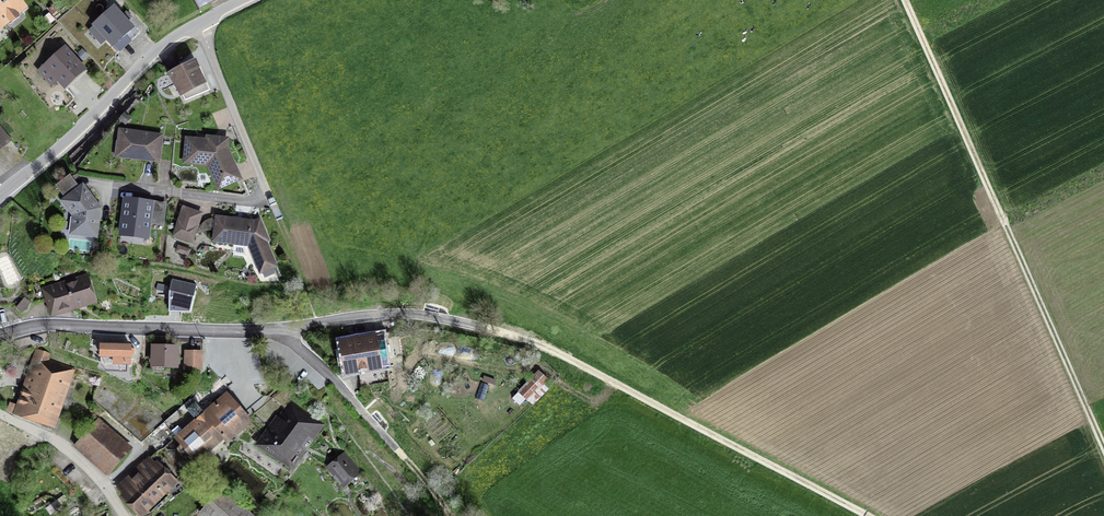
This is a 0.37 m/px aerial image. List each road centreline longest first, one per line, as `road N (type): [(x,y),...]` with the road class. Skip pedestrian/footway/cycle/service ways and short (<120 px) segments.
road 1 (track): [(414,312),(526,340),(866,515)]
road 2 (track): [(1103,450),(904,0)]
road 3 (residential): [(0,335),(47,325),(257,331),(414,312)]
road 4 (tertiary): [(252,0),(174,39),(0,197)]
road 5 (track): [(257,331),(288,339),(317,363),(448,515)]

